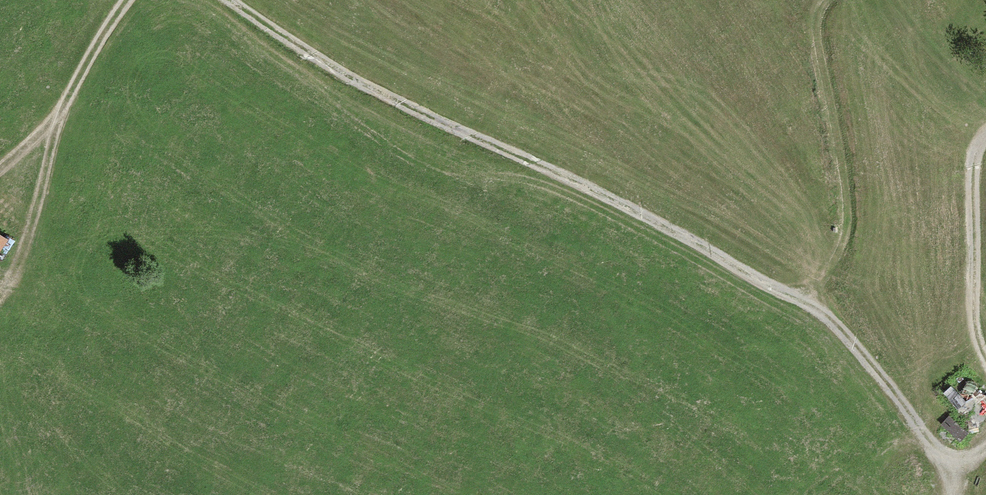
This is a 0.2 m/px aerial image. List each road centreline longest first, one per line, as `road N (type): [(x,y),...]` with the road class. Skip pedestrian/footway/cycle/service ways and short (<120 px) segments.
road 1 (track): [(226,0),(359,90),(804,305),(966,480),(985,448)]
road 2 (track): [(985,353),(985,136)]
road 3 (track): [(53,148),(60,108),(125,0)]
road 4 (track): [(0,301),(53,148)]

